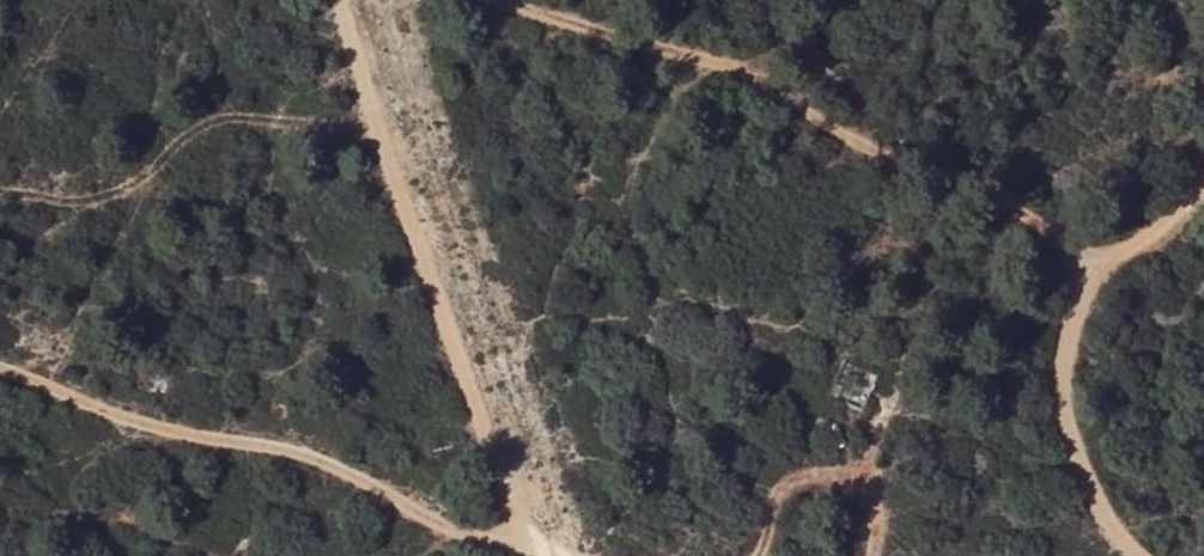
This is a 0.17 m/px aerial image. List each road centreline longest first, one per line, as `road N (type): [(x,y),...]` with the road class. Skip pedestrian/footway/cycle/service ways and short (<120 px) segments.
road 1 (track): [(507,0),(665,58),(757,74),(823,127),(993,192),(1055,239),(1075,268),(1070,389),(1085,472),(1127,548),(1139,555)]
road 2 (track): [(615,555),(487,529),(292,447),(132,423),(0,368)]
road 3 (track): [(337,0),(401,214),(531,539)]
road 4 (track): [(1203,203),(1146,249),(1075,268)]

